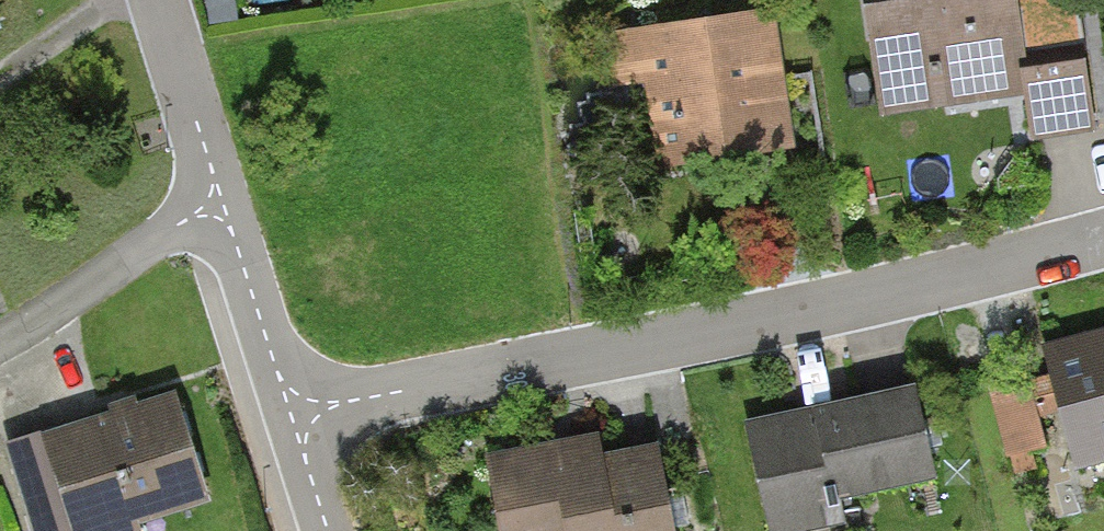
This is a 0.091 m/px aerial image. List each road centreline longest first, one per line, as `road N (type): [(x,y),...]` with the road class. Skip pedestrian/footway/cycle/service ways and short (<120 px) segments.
road 1 (residential): [(285,425),(879,315),(1103,253)]
road 2 (residential): [(219,206),(188,218),(49,319),(0,344)]
road 3 (residential): [(285,425),(219,206)]
road 4 (residential): [(219,206),(155,0)]

